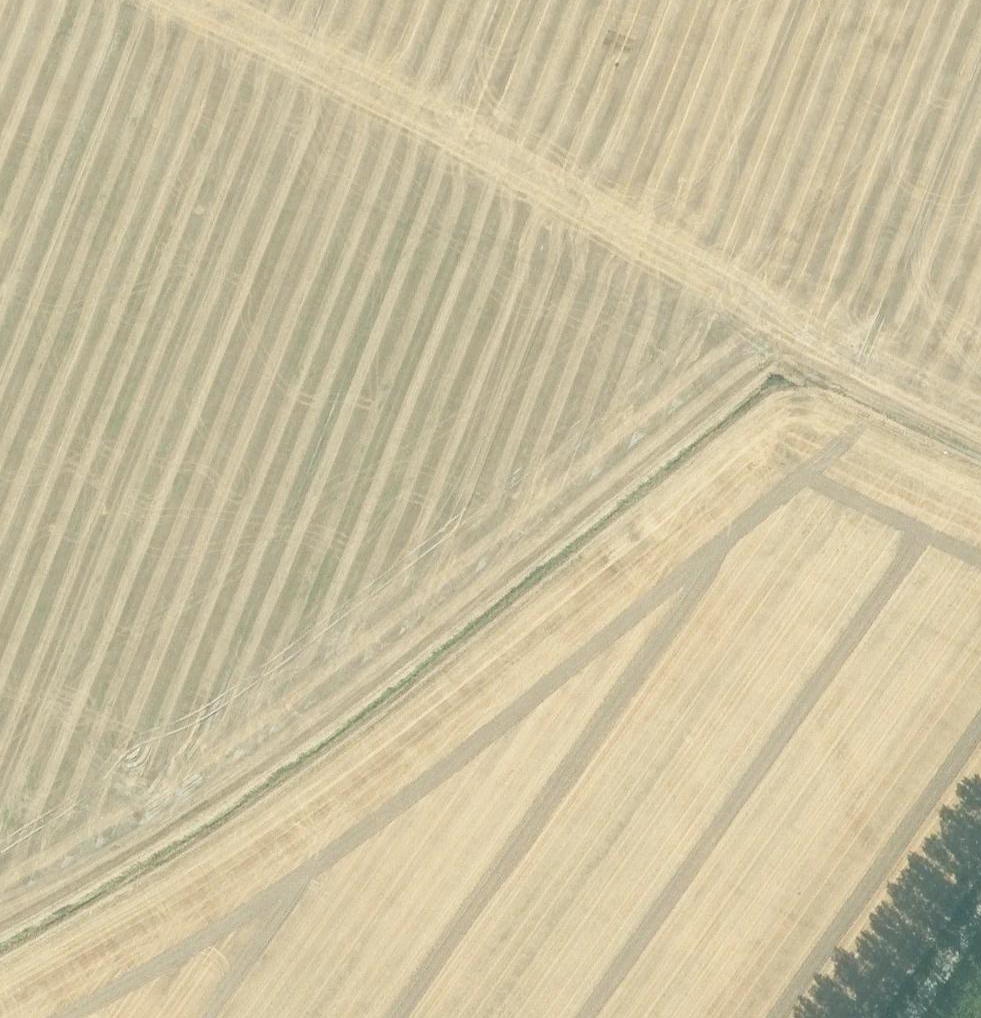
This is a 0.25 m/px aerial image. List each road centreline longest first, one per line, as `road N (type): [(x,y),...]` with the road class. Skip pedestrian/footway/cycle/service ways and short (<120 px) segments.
road 1 (track): [(980,457),(792,372)]
road 2 (unclassified): [(904,1017),(980,910)]

